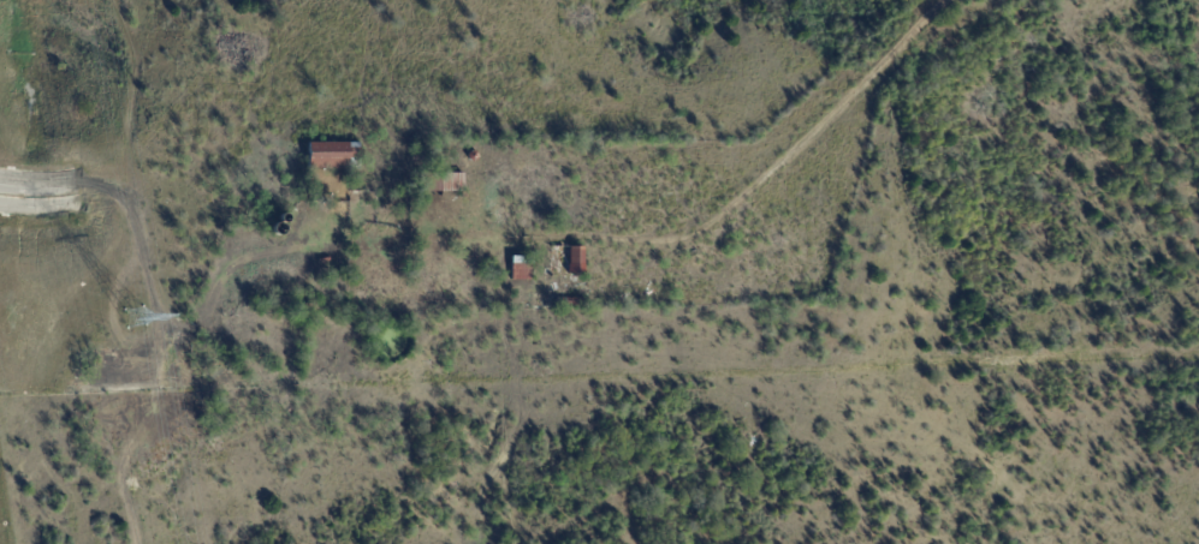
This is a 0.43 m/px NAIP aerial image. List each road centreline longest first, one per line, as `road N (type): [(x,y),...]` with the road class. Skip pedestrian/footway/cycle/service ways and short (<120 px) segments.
road 1 (track): [(941,0),(850,97),(687,237),(485,232),(298,240),(230,257),(178,349),(162,355),(124,348),(113,321),(117,286),(138,256),(125,190),(76,180)]

